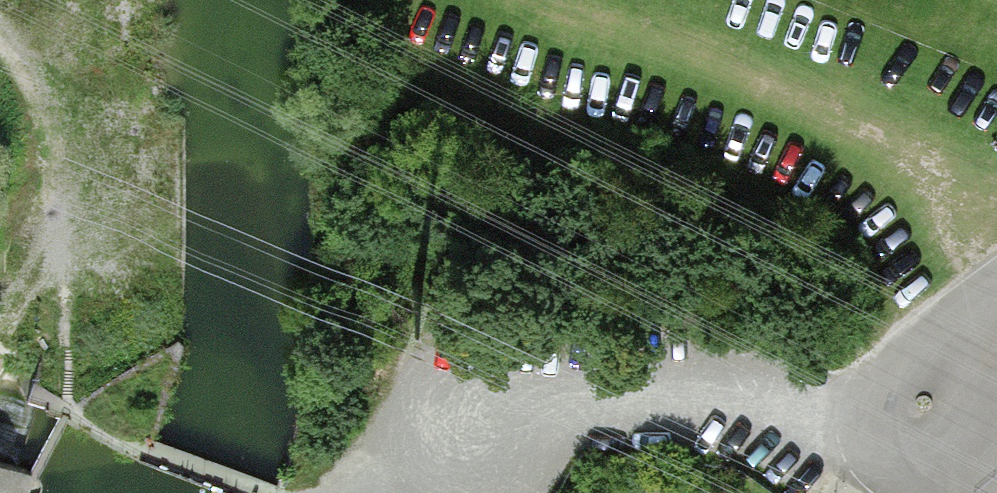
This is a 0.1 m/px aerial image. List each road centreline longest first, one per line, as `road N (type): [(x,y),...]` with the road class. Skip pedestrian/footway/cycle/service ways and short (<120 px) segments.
road 1 (track): [(348,492),(539,422),(696,400),(874,414)]
road 2 (track): [(0,48),(26,77),(61,176),(69,349)]
road 3 (unclassified): [(987,293),(903,359),(878,391),(875,445),(921,490)]
road 4 (unclassified): [(921,490),(986,417),(994,367),(987,293)]

